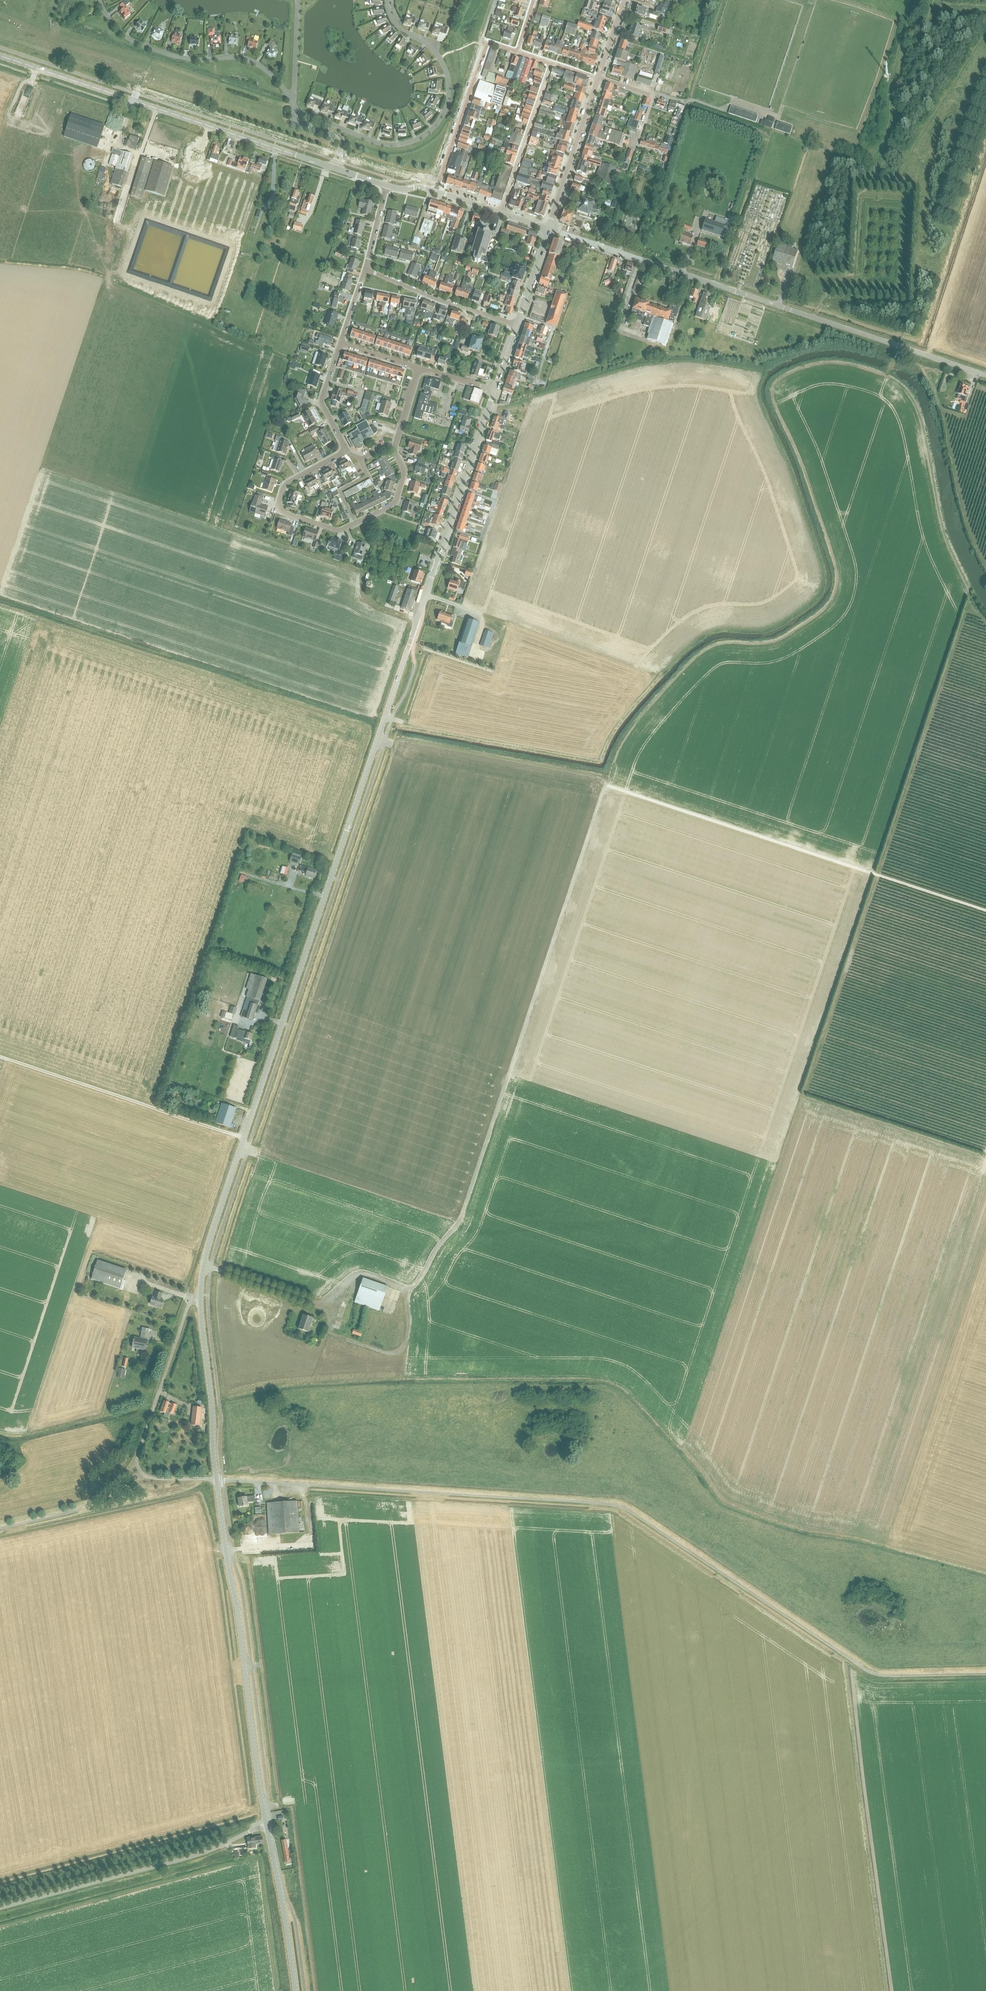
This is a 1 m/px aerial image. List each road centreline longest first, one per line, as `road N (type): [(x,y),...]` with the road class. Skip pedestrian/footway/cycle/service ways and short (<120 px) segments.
road 1 (secondary): [(200,1297),(206,1251),(495,390)]
road 2 (unclassified): [(985,1674),(869,1671),(612,1504),(217,1479)]
road 3 (secondary): [(331,168),(0,55)]
road 4 (secondary): [(267,1825),(217,1479)]
road 5 (unclassified): [(388,0),(394,23),(429,46),(447,74),(447,102),(433,128),(388,145),(294,108)]
road 6 (unclassified): [(0,1909),(194,1858),(267,1825)]
road 7 (track): [(244,1137),(0,1058)]
road 8 (residential): [(787,309),(548,228)]
road 9 (unclassified): [(294,108),(276,80),(249,60),(182,59),(134,42),(100,0)]
road 10 (unclassified): [(985,375),(787,309)]
road 11 (track): [(924,1354),(985,1166)]
road 12 (secondary): [(217,1479),(200,1297)]
road 13 (unclassified): [(136,1462),(188,1305),(200,1297)]
road 14 (residential): [(354,524),(336,530),(279,505),(287,482),(345,451)]
road 15 (secondary): [(295,1990),(267,1825)]
road 16 (residential): [(516,326),(366,269)]
road 17 (residential): [(548,228),(598,78)]
road 18 (residential): [(502,212),(550,62)]
road 19 (residential): [(436,191),(488,45)]
road 20 (track): [(127,1474),(77,1509),(0,1527)]

